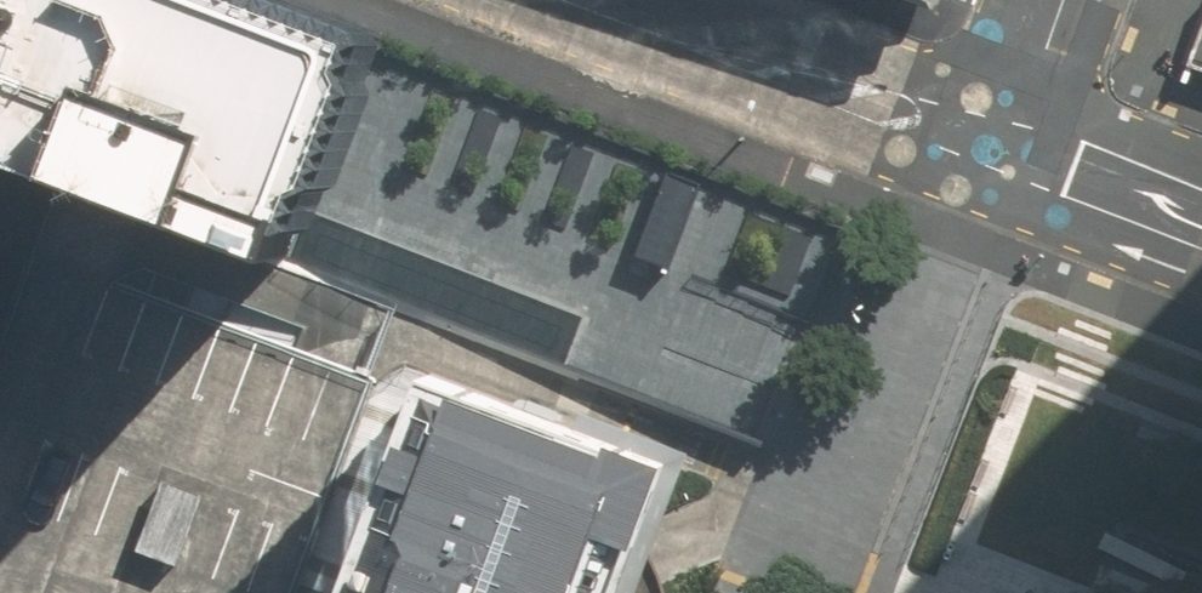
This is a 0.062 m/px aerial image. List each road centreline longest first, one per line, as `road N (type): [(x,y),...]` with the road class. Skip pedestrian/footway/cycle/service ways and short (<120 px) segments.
road 1 (residential): [(761,588),(839,501),(869,450),(944,253),(1013,149)]
road 2 (residential): [(579,0),(1013,149)]
road 3 (residential): [(1013,149),(1201,212)]
road 4 (residential): [(1013,149),(1067,0)]

